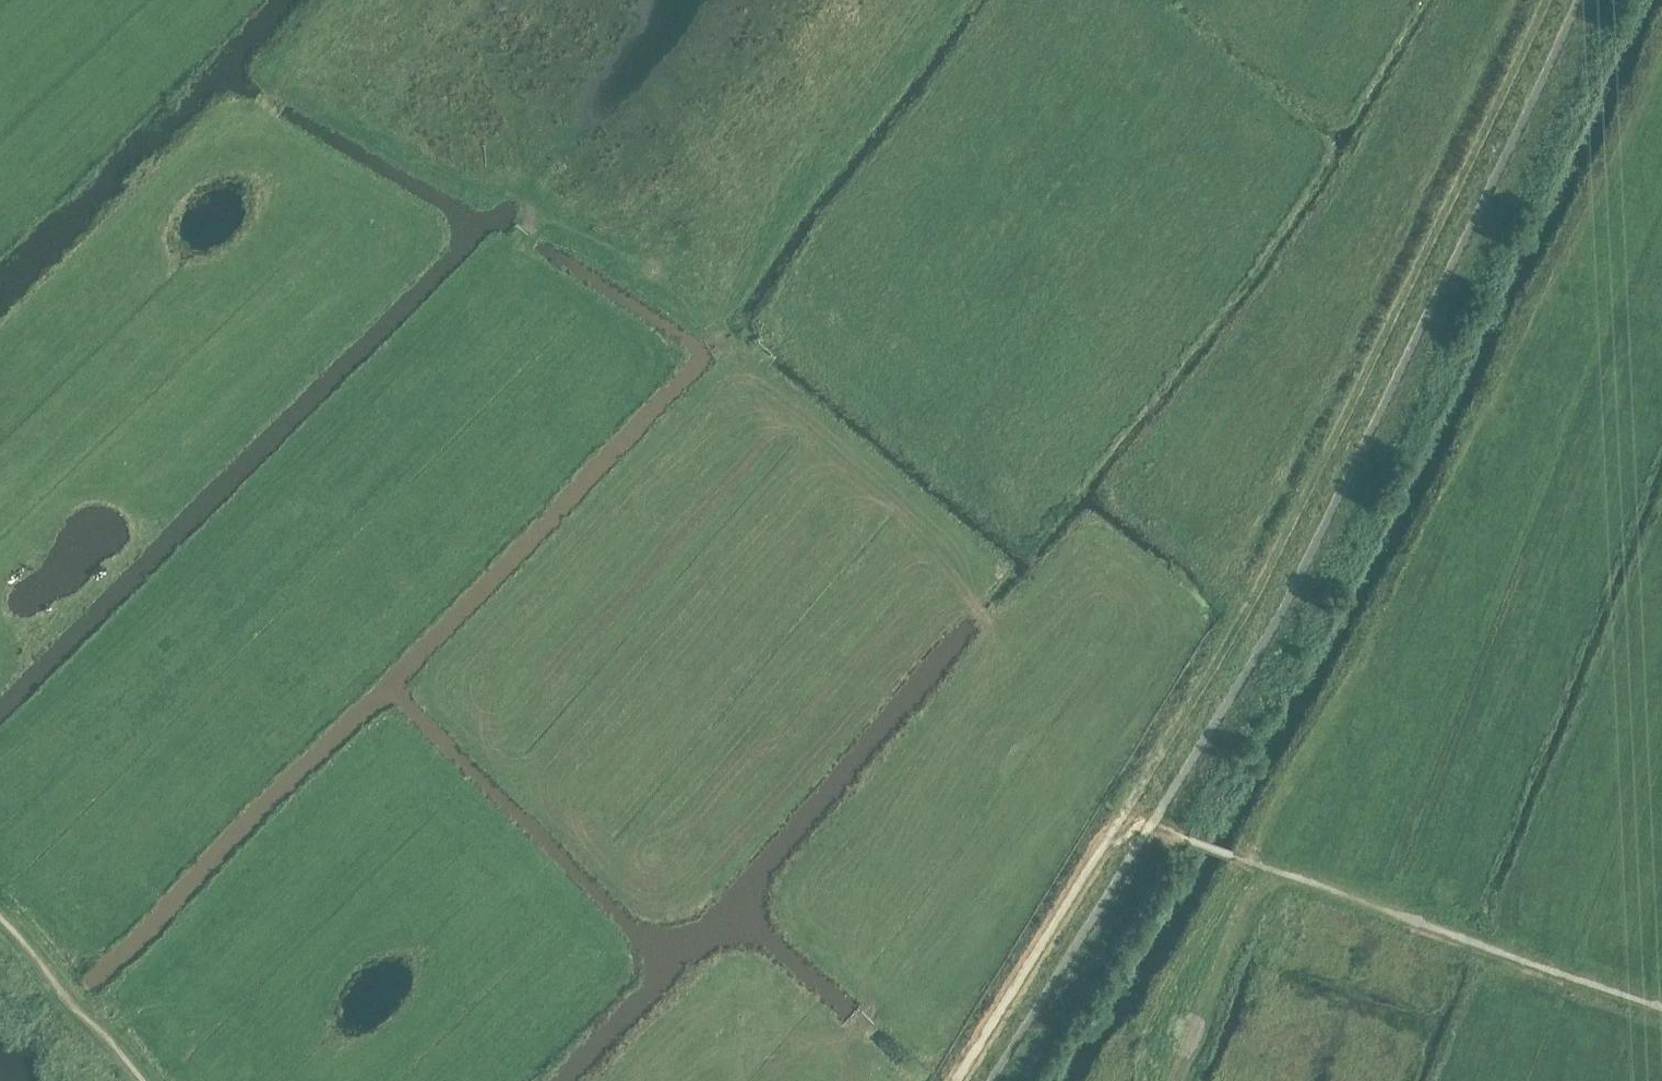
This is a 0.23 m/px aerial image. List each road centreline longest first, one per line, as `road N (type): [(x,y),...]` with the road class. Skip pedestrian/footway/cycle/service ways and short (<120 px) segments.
road 1 (track): [(1547,0),(1219,660),(957,1080)]
road 2 (track): [(141,1080),(0,918)]

